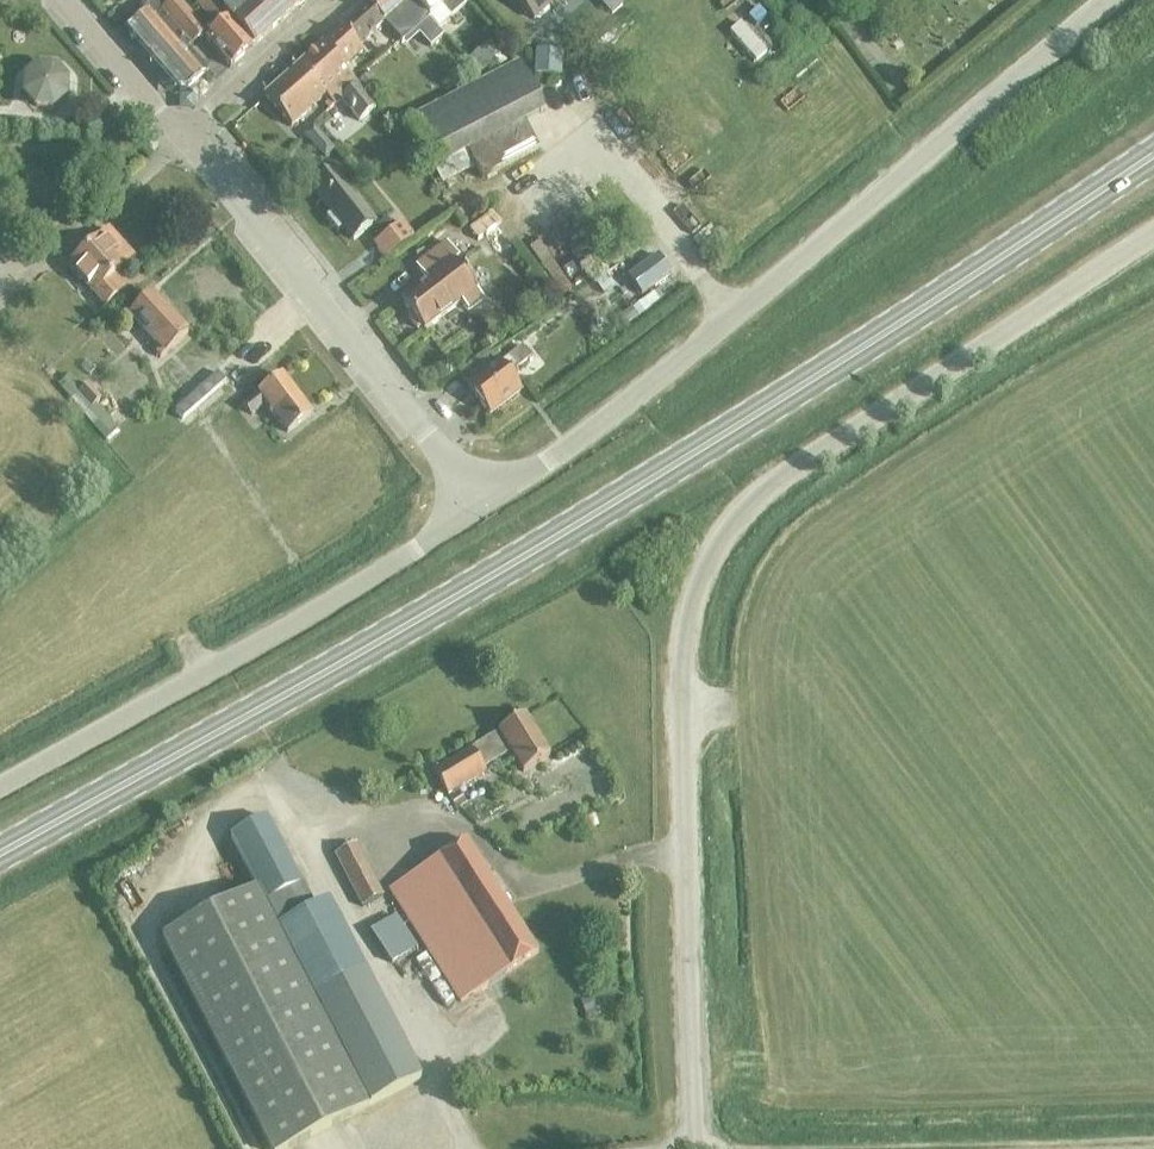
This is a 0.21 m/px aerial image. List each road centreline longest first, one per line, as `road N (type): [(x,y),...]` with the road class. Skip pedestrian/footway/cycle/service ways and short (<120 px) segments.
road 1 (secondary): [(0,854),(580,524),(1153,155)]
road 2 (unclassified): [(693,1148),(682,646),(708,558),(743,508),(771,484),(1153,235)]
road 3 (unclassified): [(1116,0),(734,322),(481,507)]
road 4 (residential): [(0,785),(481,507)]
road 5 (residential): [(481,507),(181,137)]
road 6 (track): [(934,1148),(1153,1144)]
road 7 (residential): [(332,0),(181,137)]
road 8 (residential): [(181,137),(64,0)]

